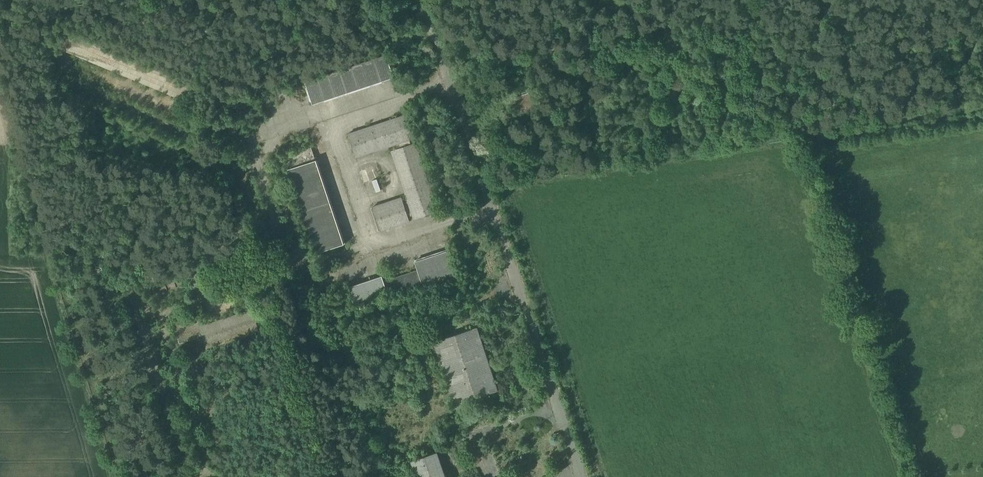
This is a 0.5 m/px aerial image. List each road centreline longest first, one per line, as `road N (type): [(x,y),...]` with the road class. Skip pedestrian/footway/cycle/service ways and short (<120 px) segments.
road 1 (unclassified): [(557,408),(422,0)]

